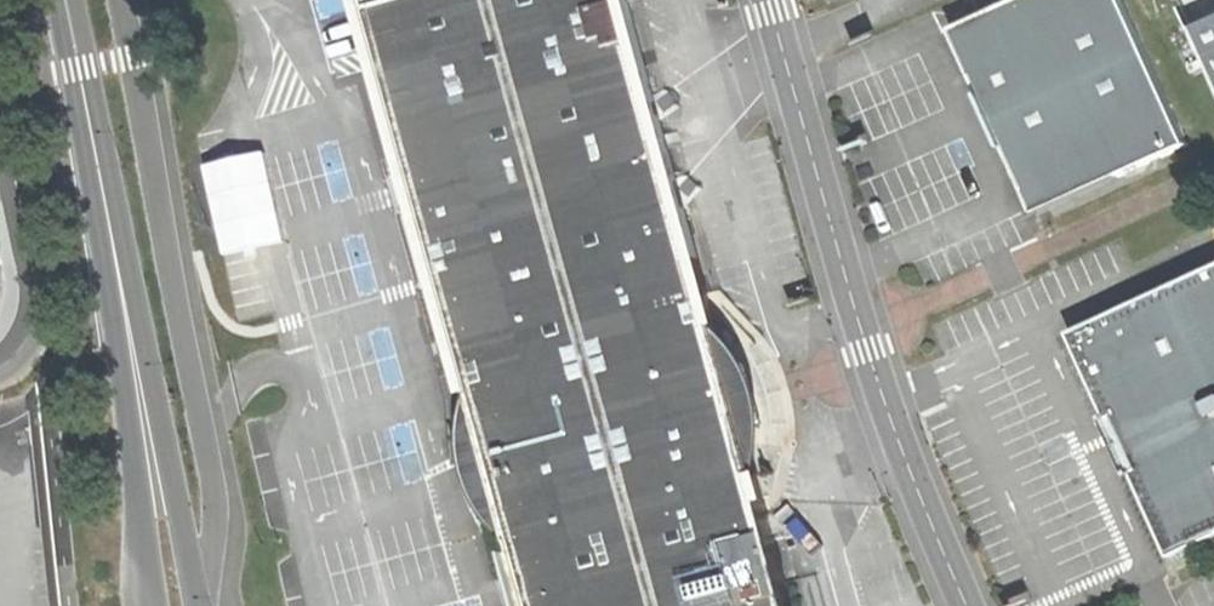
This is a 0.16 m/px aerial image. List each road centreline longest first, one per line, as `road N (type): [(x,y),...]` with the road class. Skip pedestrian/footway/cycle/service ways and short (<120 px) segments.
road 1 (unclassified): [(957,605),(855,326),(770,0)]
road 2 (secondary): [(194,605),(76,0)]
road 3 (secondary): [(38,0),(155,605)]
road 4 (unclassified): [(195,605),(208,511),(203,455),(114,0)]
road 5 (unclassified): [(0,97),(41,304),(32,335),(0,366)]

